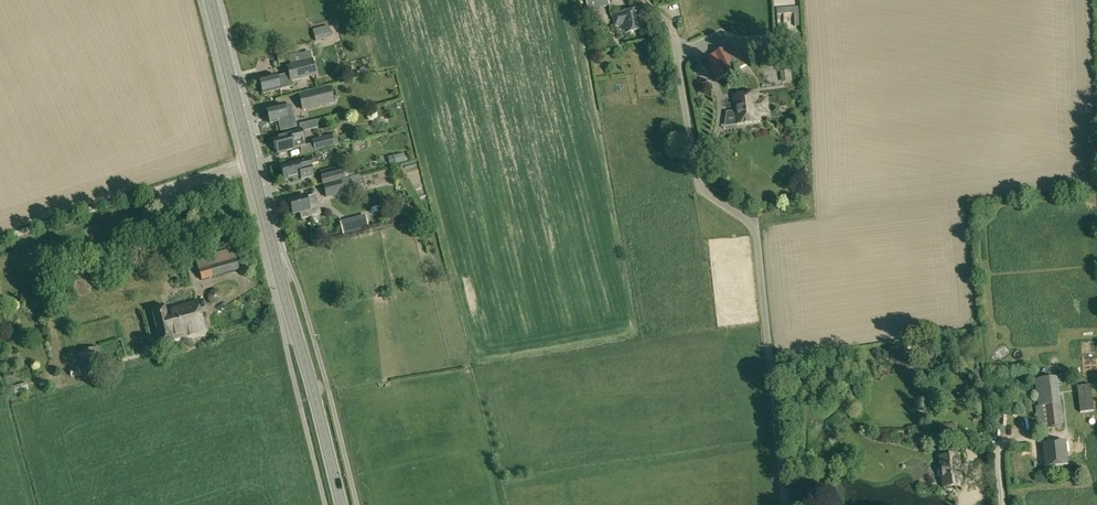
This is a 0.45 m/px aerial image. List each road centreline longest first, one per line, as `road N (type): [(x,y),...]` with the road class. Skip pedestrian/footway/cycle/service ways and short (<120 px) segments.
road 1 (secondary): [(342,504),(208,0)]

